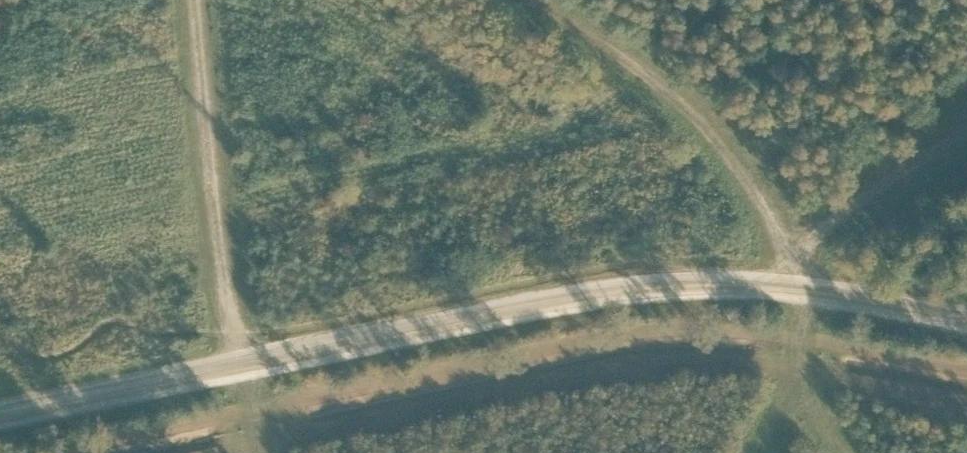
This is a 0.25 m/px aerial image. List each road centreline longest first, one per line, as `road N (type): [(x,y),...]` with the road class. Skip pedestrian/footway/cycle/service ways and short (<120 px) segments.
road 1 (track): [(966,321),(774,285),(569,308),(278,363)]
road 2 (track): [(278,363),(0,414)]

